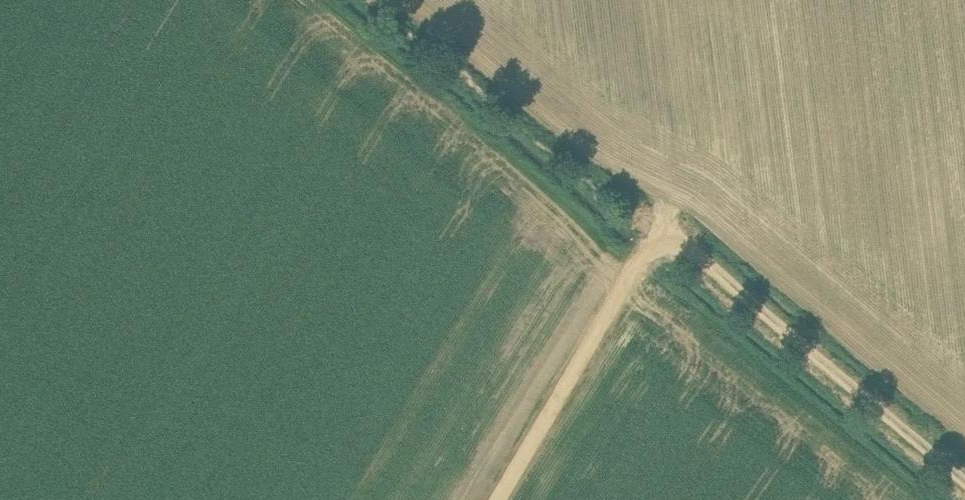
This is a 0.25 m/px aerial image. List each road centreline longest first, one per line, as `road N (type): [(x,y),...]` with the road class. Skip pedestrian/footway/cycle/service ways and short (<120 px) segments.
road 1 (unclassified): [(483,499),(616,278),(643,256),(674,256),(962,499)]

